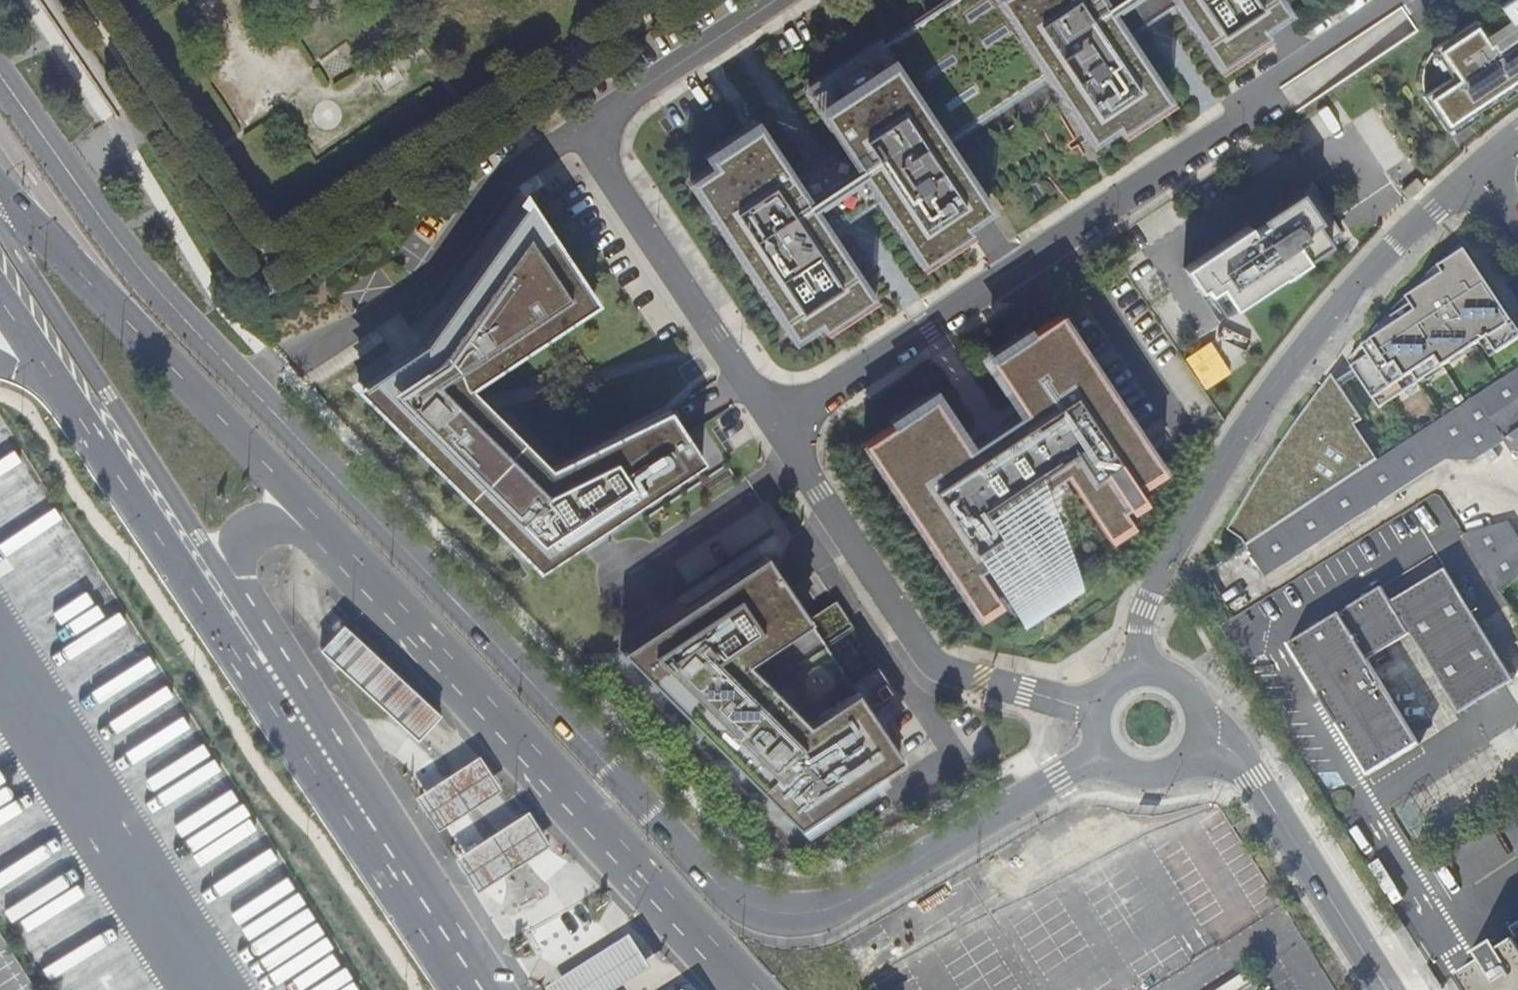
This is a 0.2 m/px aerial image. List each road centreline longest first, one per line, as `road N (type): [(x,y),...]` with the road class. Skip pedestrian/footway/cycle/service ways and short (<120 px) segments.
road 1 (secondary): [(0,69),(189,326),(740,900),(773,910),(833,908),(1103,751)]
road 2 (unclassified): [(753,989),(345,544),(0,185)]
road 3 (unclassified): [(0,299),(465,989)]
road 4 (residential): [(1144,673),(1140,632),(1151,591),(1262,404),(1392,247),(1517,134)]
road 5 (secondary): [(1199,741),(1241,761),(1386,989)]
road 6 (secondary): [(1103,751),(1129,773),(1163,775),(1199,741)]

